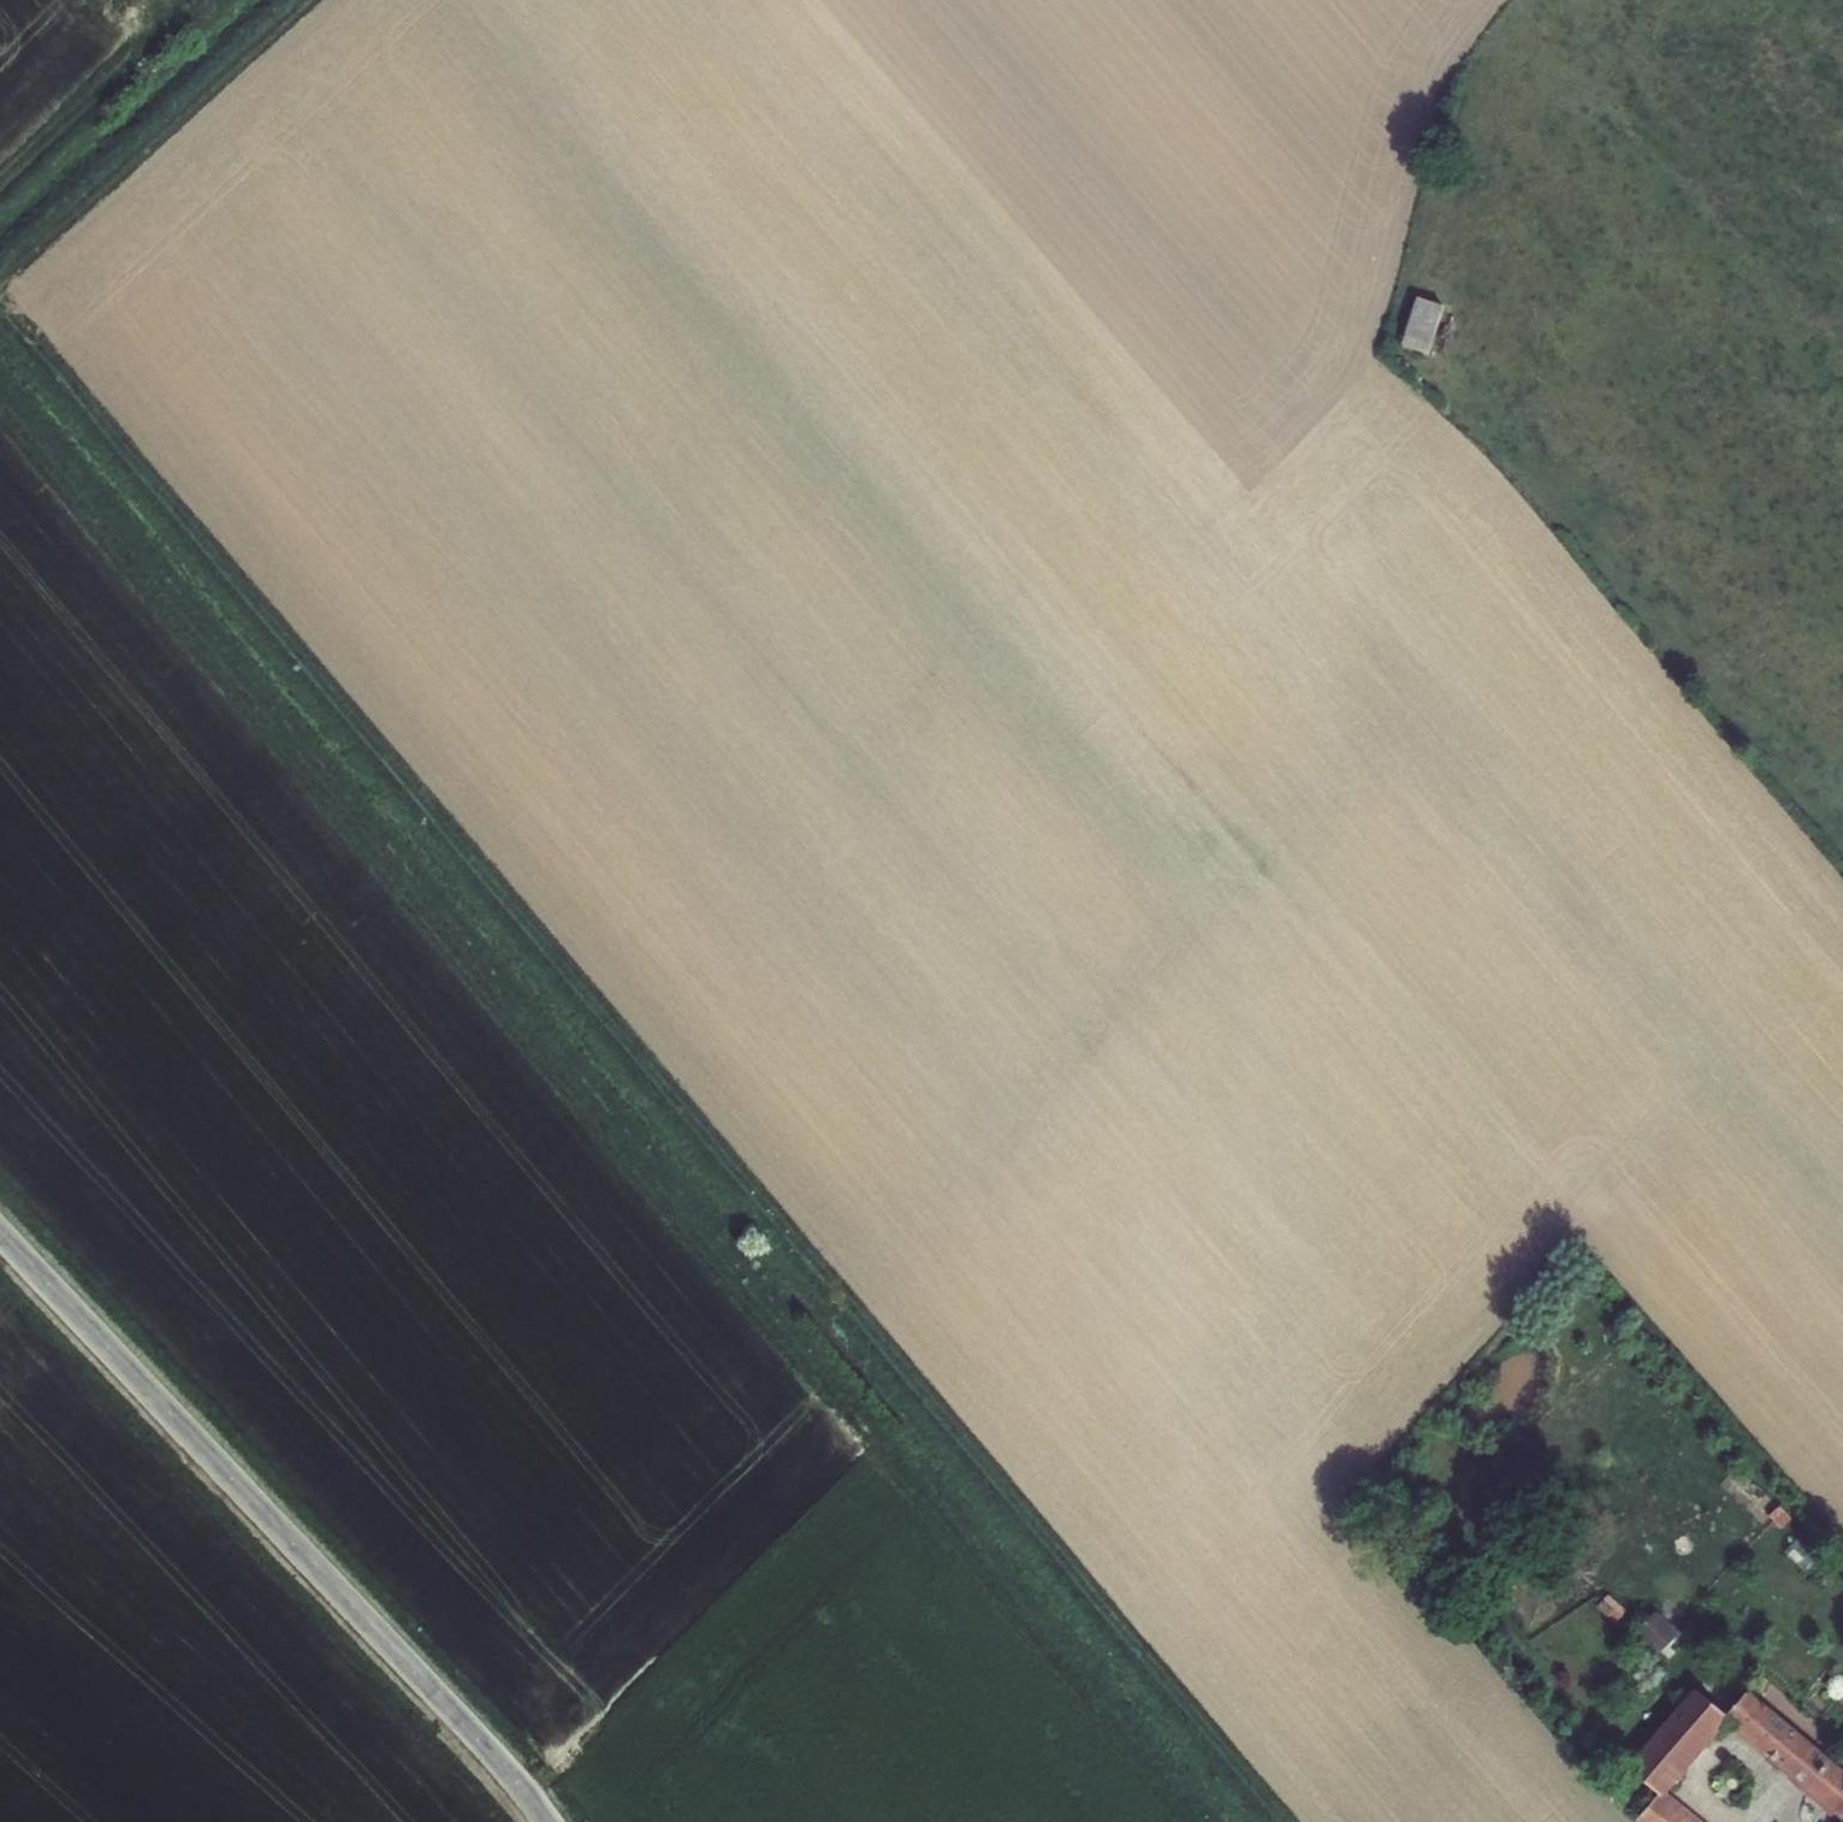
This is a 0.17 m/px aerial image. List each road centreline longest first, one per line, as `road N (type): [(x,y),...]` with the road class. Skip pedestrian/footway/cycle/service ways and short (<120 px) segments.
road 1 (unclassified): [(546,1821),(0,1234)]

